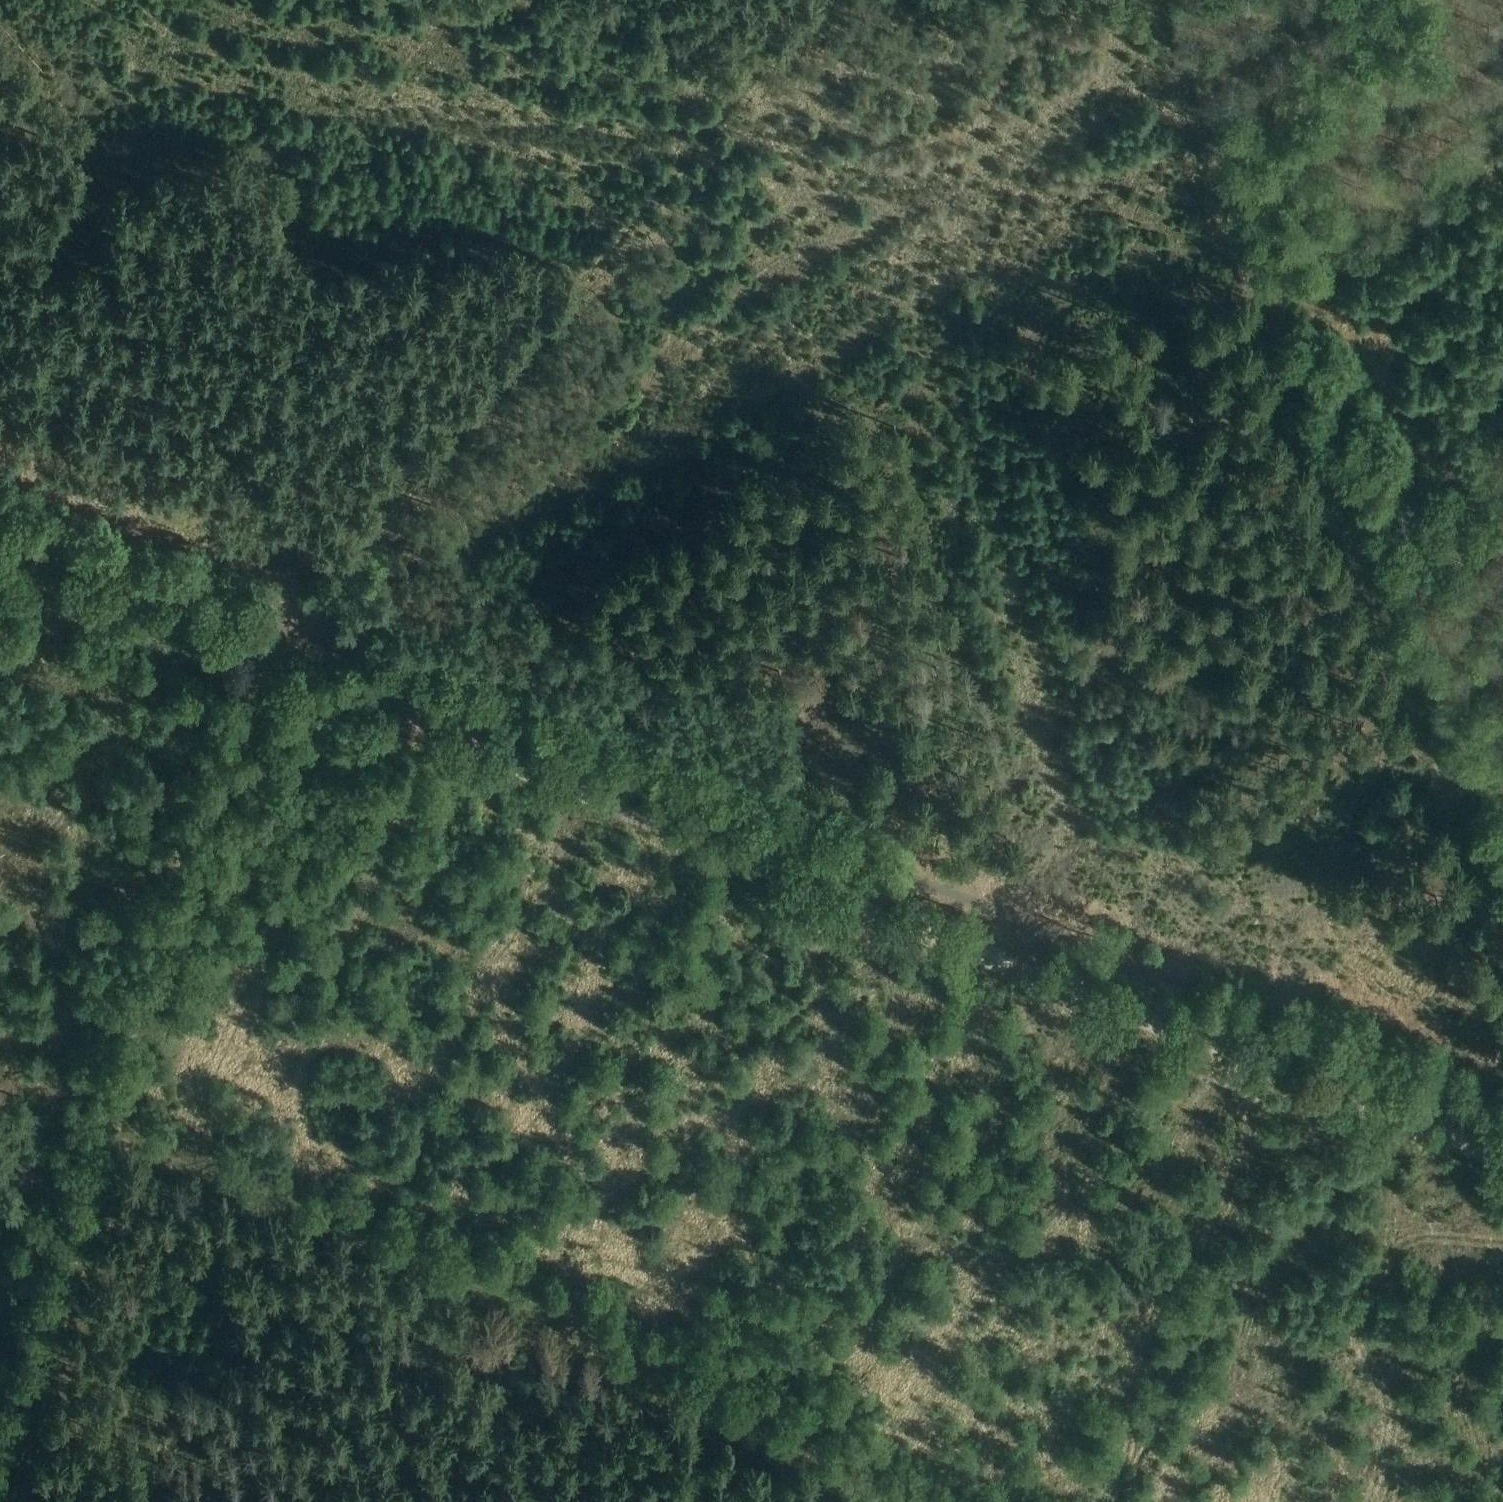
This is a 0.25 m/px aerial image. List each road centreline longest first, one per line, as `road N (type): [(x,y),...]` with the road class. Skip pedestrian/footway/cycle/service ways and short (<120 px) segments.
road 1 (track): [(0,1453),(263,665),(286,627),(809,0)]
road 2 (track): [(1502,1162),(0,562)]

